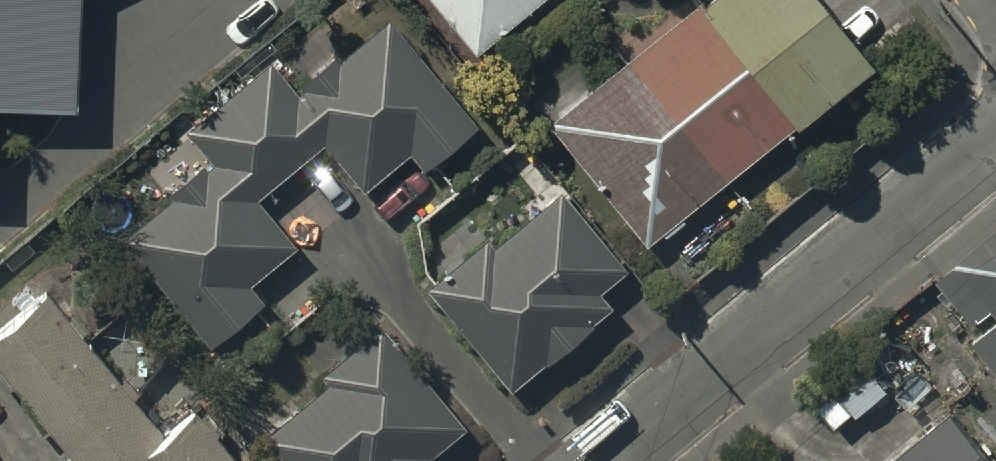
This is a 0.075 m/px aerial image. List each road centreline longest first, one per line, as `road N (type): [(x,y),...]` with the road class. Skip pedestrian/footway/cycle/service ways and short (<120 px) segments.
road 1 (residential): [(995,138),(599,460)]

